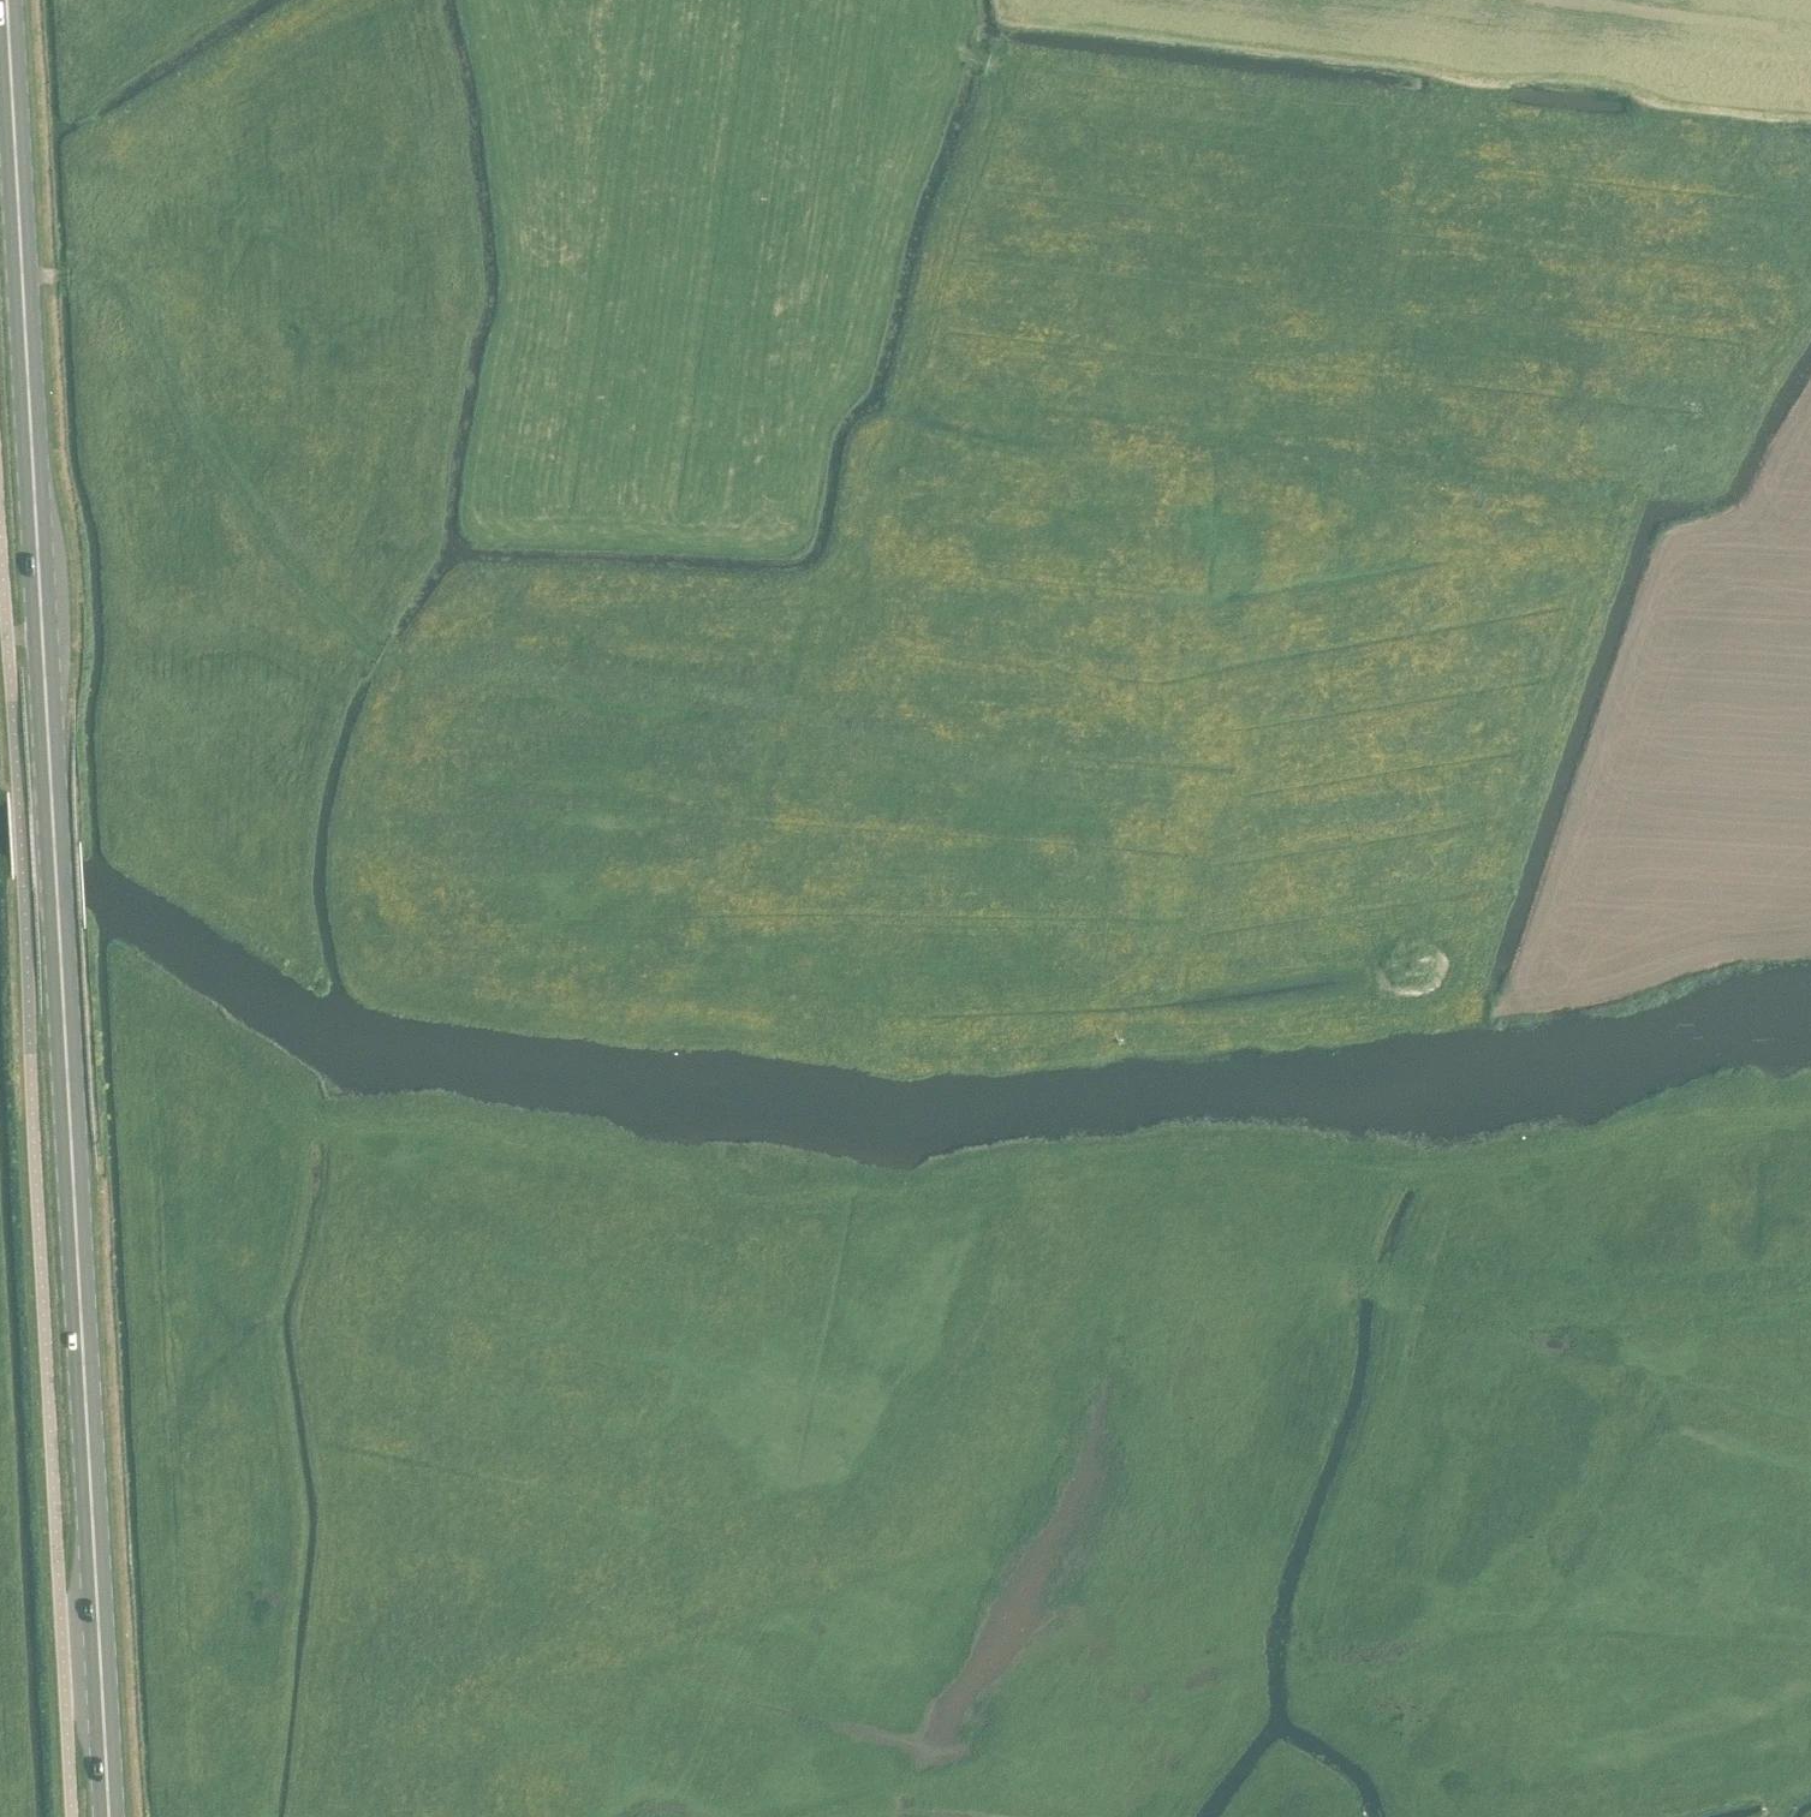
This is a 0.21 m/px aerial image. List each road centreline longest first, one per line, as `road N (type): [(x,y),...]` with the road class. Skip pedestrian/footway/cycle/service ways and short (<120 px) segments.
road 1 (primary): [(109,1816),(7,0)]
road 2 (track): [(1167,797),(743,687),(355,648),(134,283),(108,272),(23,276)]

